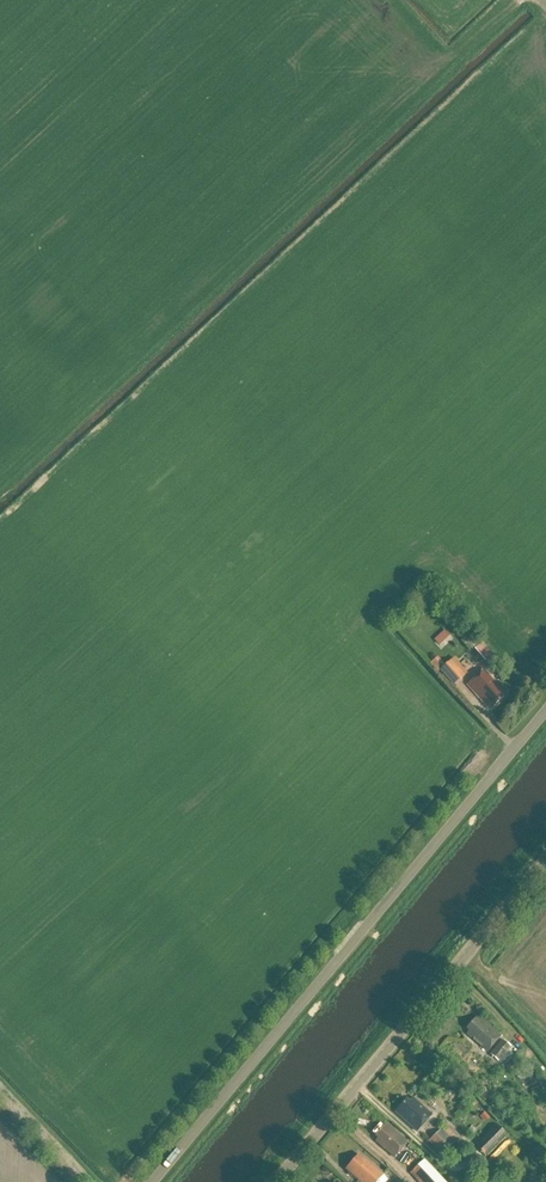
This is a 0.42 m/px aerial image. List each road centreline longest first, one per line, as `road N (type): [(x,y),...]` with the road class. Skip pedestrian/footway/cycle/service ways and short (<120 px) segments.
road 1 (unclassified): [(154,1181),(545,718)]
road 2 (tertiary): [(288,1181),(545,867)]

